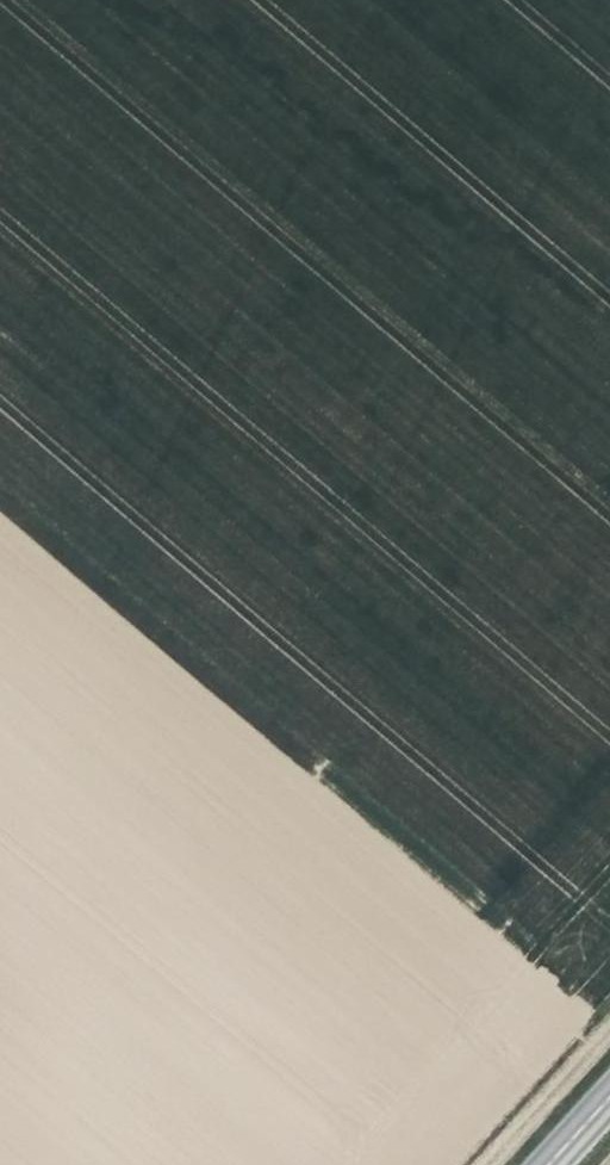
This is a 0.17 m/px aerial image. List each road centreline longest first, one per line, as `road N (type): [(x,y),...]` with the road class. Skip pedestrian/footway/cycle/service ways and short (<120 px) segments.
road 1 (track): [(609,1024),(481,1164)]

